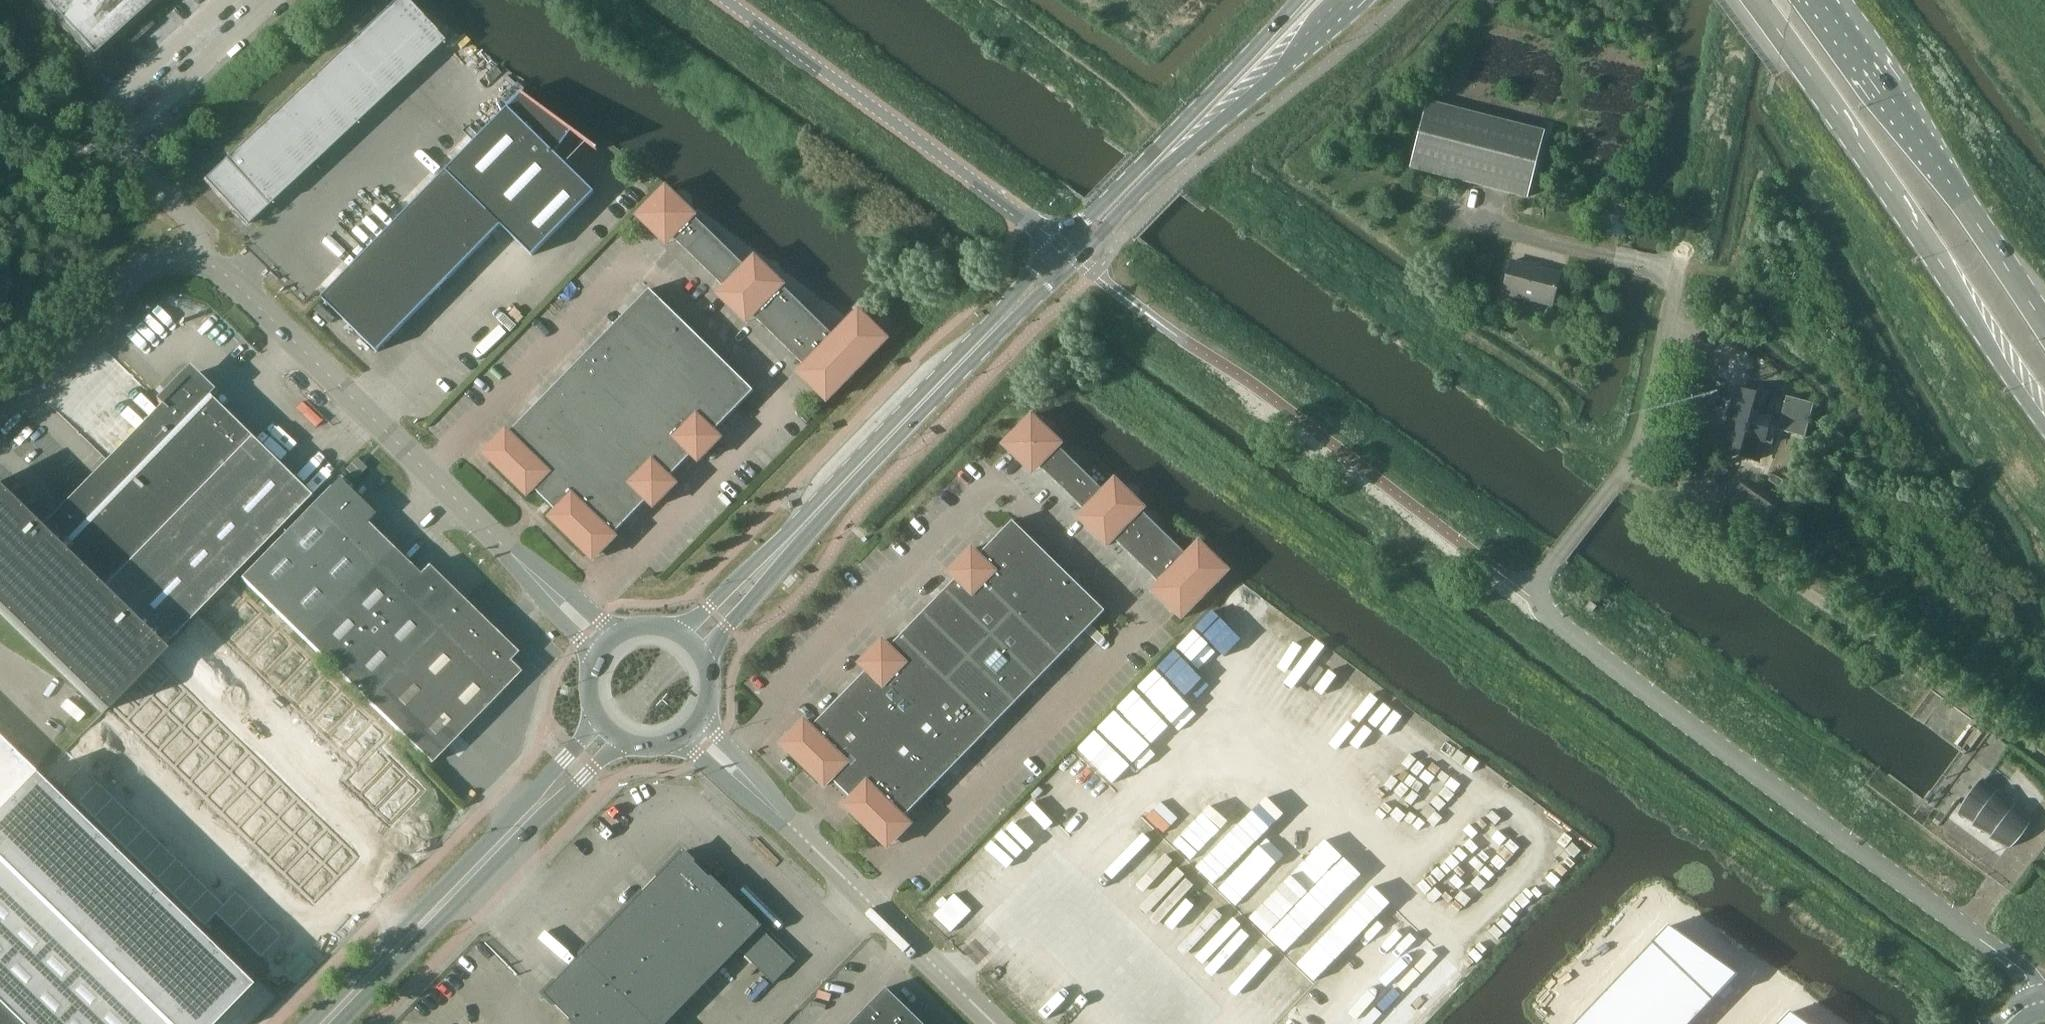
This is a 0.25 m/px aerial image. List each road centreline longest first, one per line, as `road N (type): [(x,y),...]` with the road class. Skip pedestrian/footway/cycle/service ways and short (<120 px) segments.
road 1 (tertiary): [(702,653),(889,446),(1160,175),(1349,0)]
road 2 (unclassified): [(0,402),(158,258),(190,258),(540,581)]
road 3 (unclassified): [(2040,1000),(2014,961),(1529,598)]
road 4 (tertiary): [(1058,241),(778,543),(681,631)]
road 5 (primary): [(1757,0),(2044,424)]
road 6 (tertiary): [(599,721),(308,1023)]
road 7 (tertiary): [(1058,241),(725,0)]
road 8 (tertiary): [(336,1023),(623,741)]
road 9 (unclassified): [(1683,245),(1632,462),(1529,598)]
road 10 (primary): [(2044,324),(1821,0)]
road 11 (tertiary): [(1296,0),(1058,241)]
road 12 (unclassified): [(993,1023),(759,796)]

